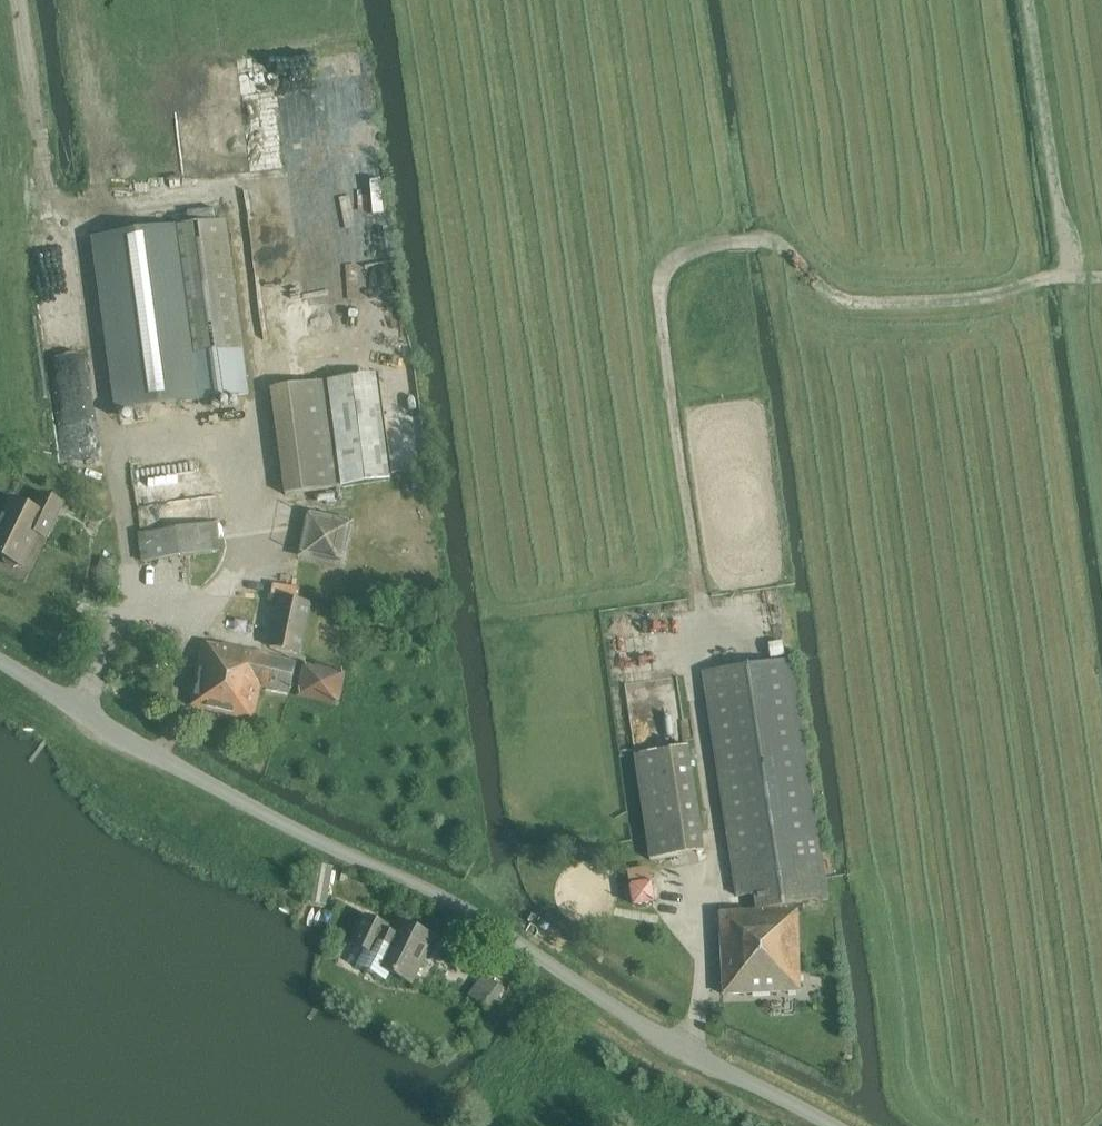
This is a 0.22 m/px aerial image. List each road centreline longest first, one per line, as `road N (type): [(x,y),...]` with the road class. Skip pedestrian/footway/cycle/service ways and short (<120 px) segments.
road 1 (track): [(1069,272),(990,297),(848,301),(776,242),(744,241),(685,253),(660,276),(703,612),(685,631),(727,885),(709,903),(692,1053)]
road 2 (unclassified): [(834,1125),(692,1053),(430,890),(245,801),(0,660)]
road 3 (track): [(1028,0),(1069,272)]

